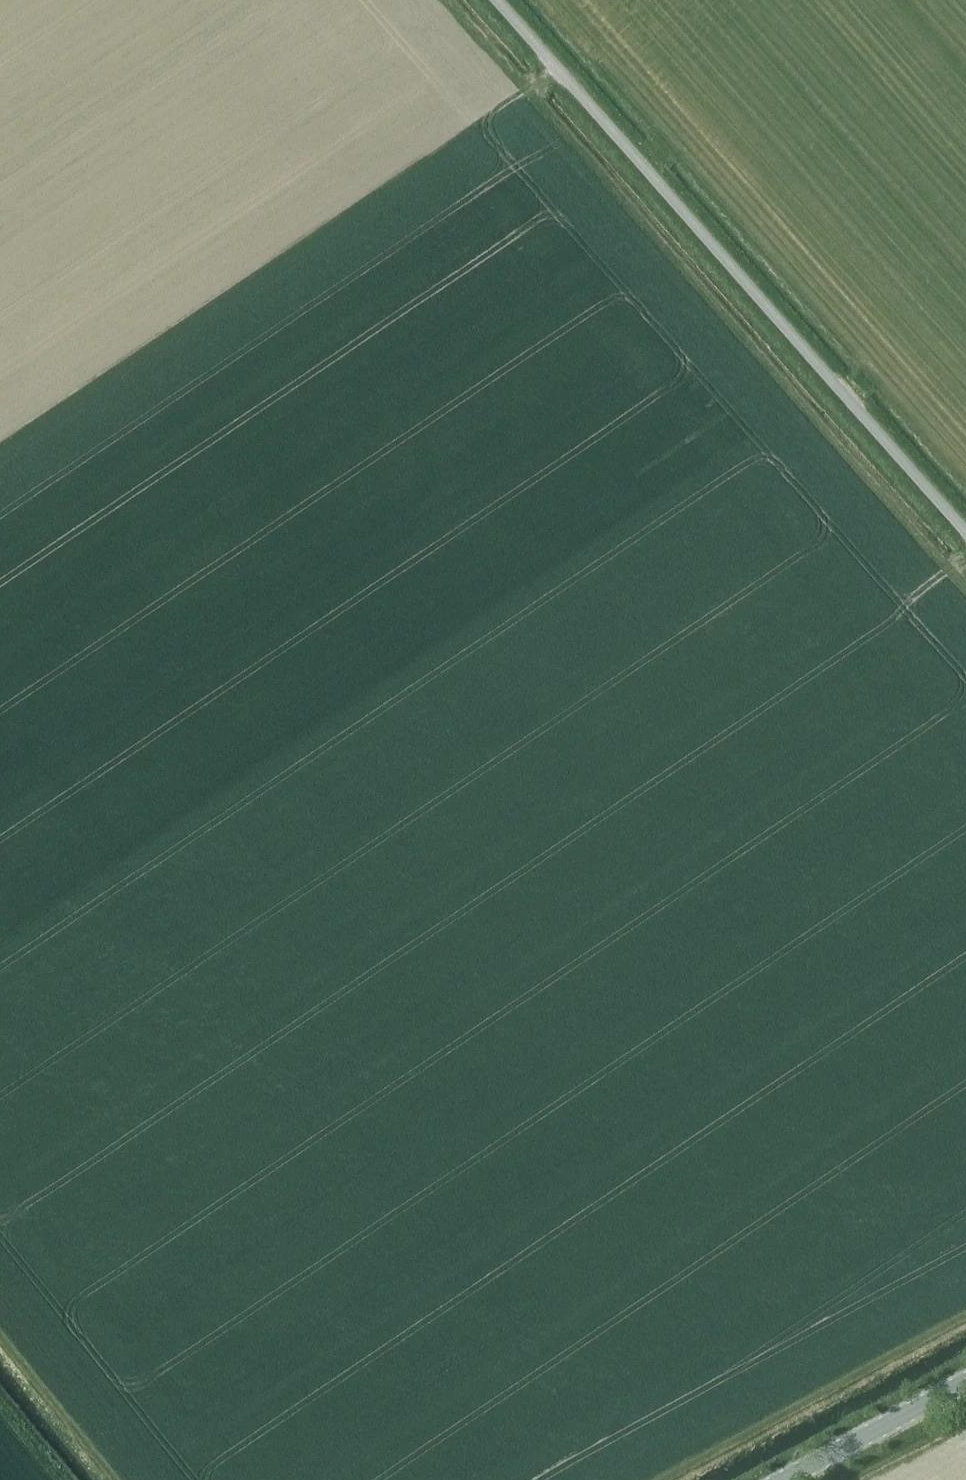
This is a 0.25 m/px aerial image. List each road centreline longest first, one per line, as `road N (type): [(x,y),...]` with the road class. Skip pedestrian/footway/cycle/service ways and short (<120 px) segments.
road 1 (unclassified): [(965,530),(500,0)]
road 2 (tertiary): [(770,1479),(965,1376)]

